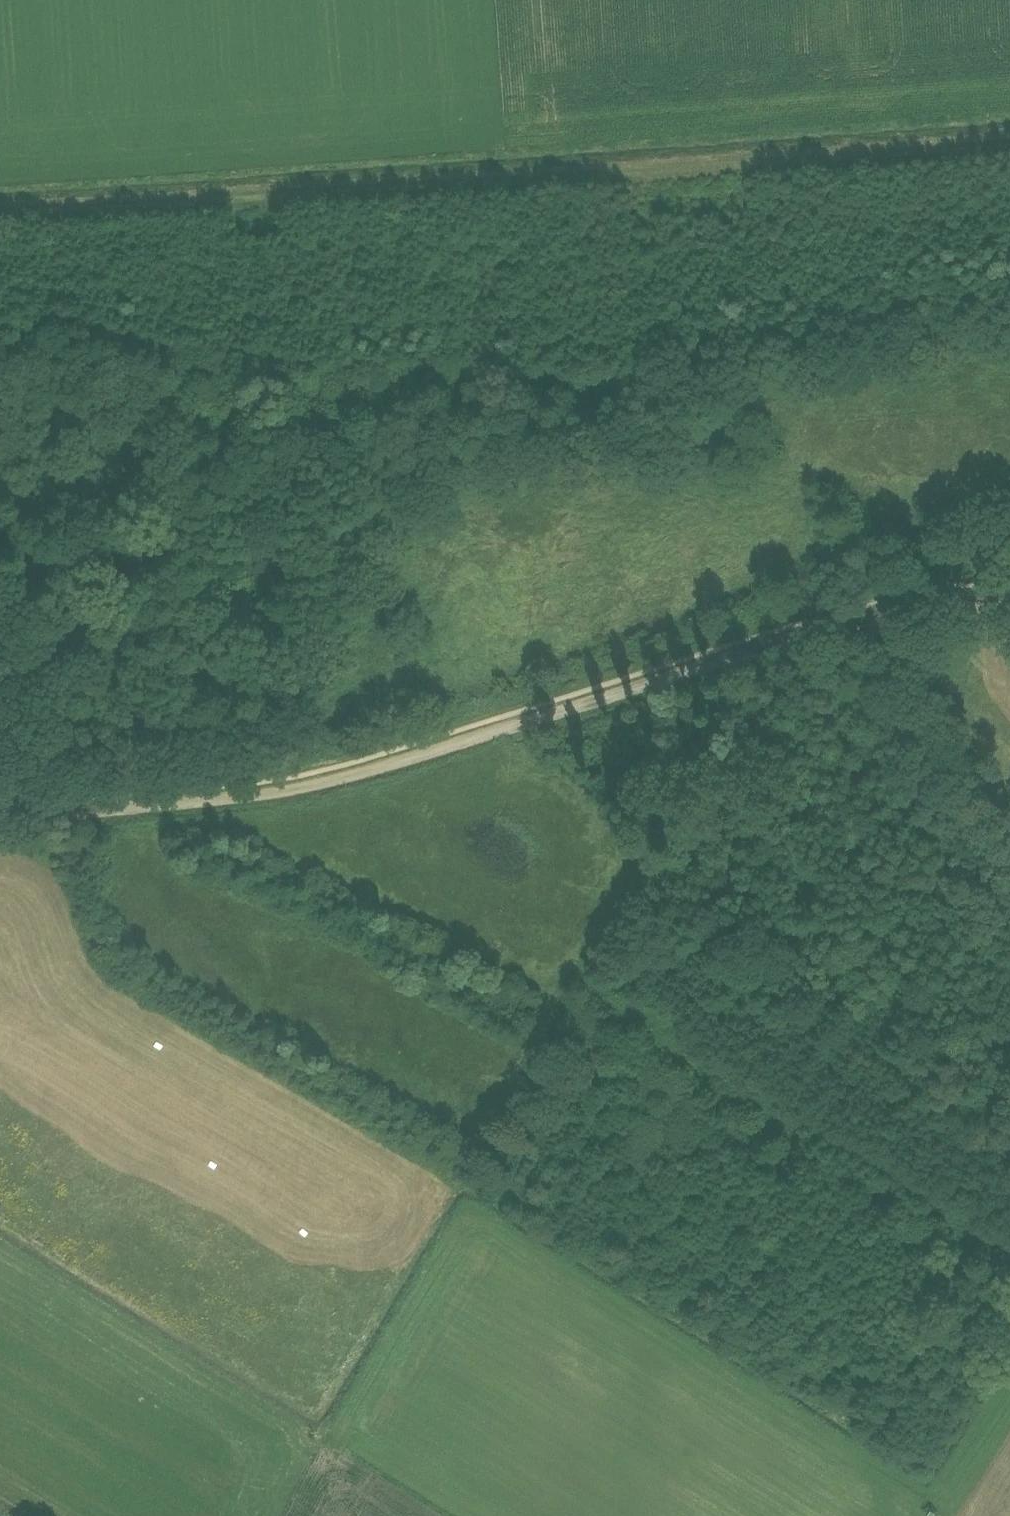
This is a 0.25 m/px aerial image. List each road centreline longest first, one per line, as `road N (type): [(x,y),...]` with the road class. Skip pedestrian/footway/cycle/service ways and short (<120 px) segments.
road 1 (track): [(1009,605),(923,601),(261,795),(0,821)]

